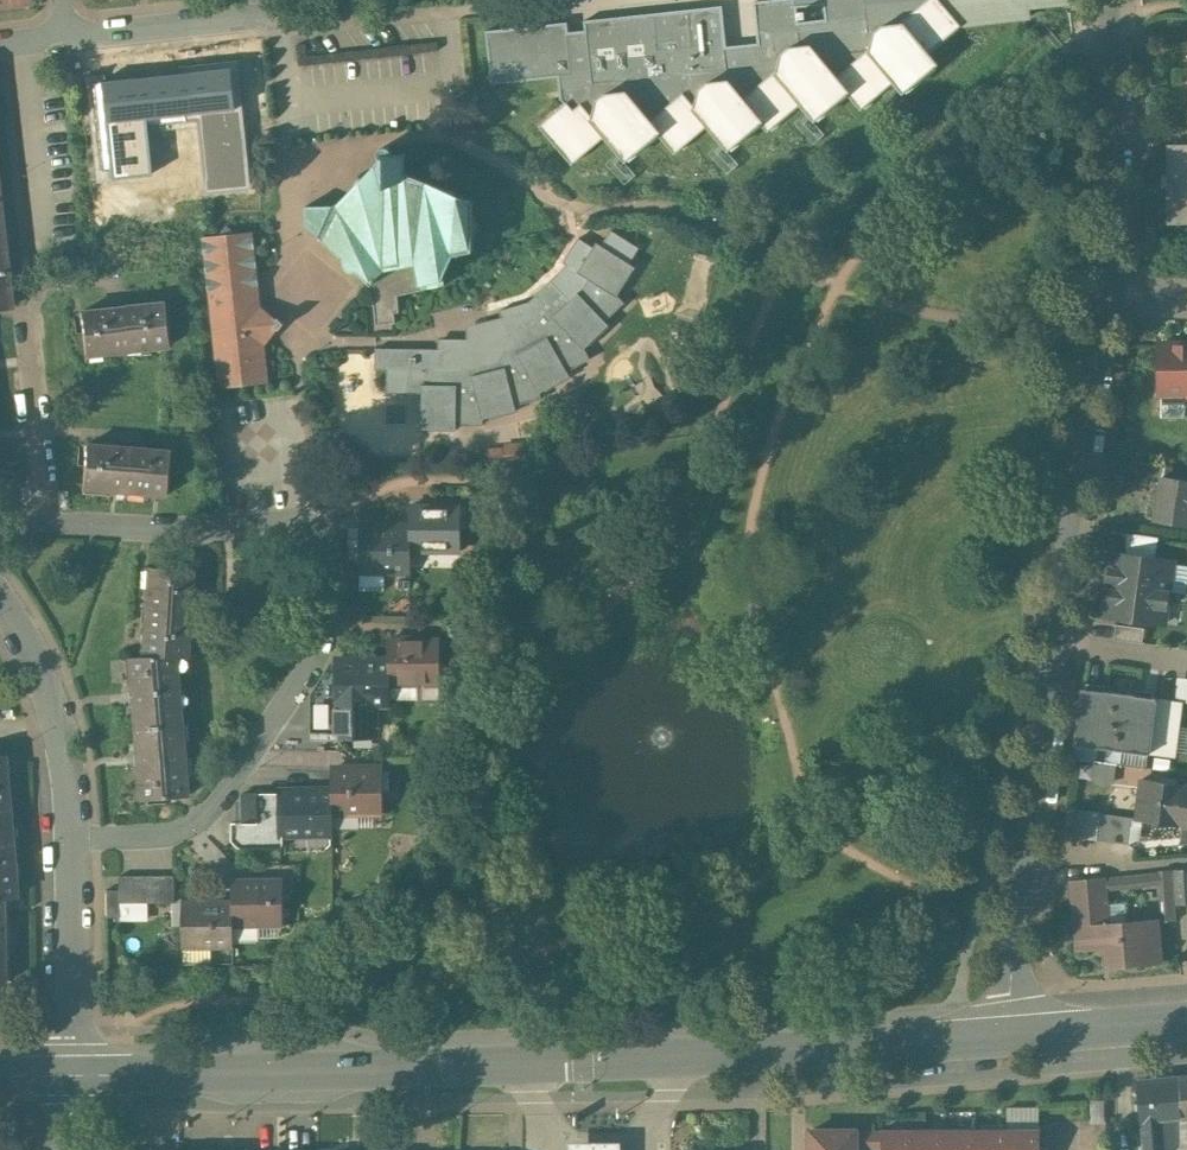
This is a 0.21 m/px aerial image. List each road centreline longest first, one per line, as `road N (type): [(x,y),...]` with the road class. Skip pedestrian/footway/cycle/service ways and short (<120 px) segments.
road 1 (secondary): [(80,1075),(668,1058),(1009,1034)]
road 2 (residential): [(73,838),(188,828),(214,806),(315,660),(330,626),(331,548),(312,523),(150,530),(0,523)]
road 3 (residential): [(1009,1034),(1052,642),(1107,298)]
road 4 (residential): [(1107,298),(1115,0)]
road 5 (residential): [(0,600),(49,674),(73,838)]
road 6 (residential): [(73,838),(80,1075)]
road 7 (residential): [(65,34),(254,17),(282,31)]
road 8 (secondary): [(1009,1034),(1186,1018)]

